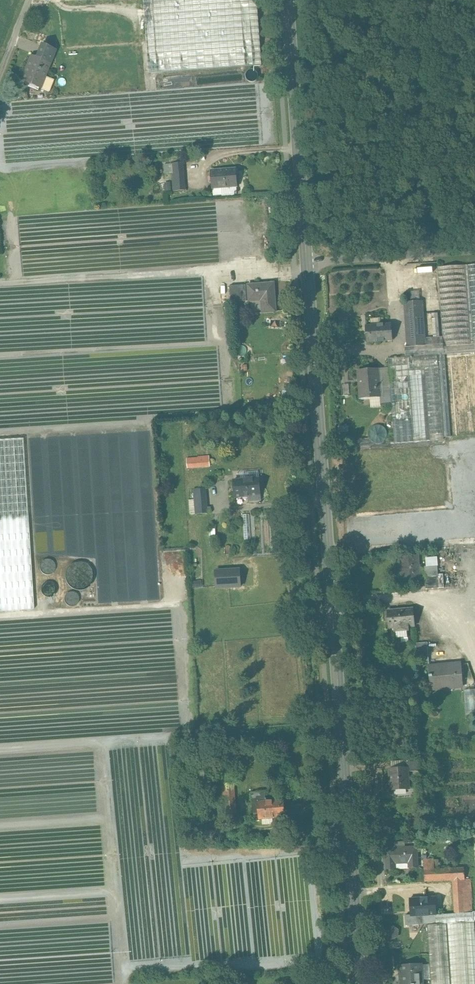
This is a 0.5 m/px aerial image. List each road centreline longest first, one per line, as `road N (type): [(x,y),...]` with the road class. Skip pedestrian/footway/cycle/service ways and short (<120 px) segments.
road 1 (tertiary): [(359,983),(307,261)]
road 2 (tertiary): [(307,261),(289,0)]
road 3 (unclassified): [(307,261),(474,251)]

